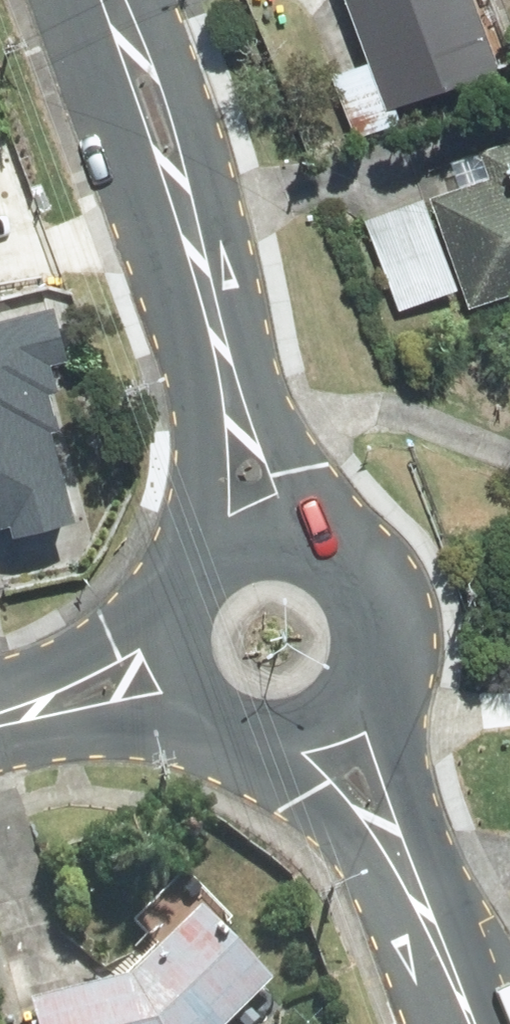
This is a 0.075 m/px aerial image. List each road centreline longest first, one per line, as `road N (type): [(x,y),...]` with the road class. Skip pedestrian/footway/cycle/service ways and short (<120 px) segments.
road 1 (tertiary): [(107,0),(195,134),(253,339),(329,552)]
road 2 (tertiary): [(205,573),(200,414),(179,314),(123,131),(102,0)]
road 3 (tertiary): [(422,910),(332,798),(252,725)]
road 4 (tertiary): [(366,672),(422,910)]
road 5 (residential): [(0,724),(184,622)]
road 6 (residential): [(208,697),(0,728)]
road 7 (tertiary): [(366,672),(331,713),(307,725),(252,725)]
road 8 (tertiary): [(329,552),(365,592),(373,618),(366,672)]
road 9 (tertiary): [(205,573),(250,543),(304,542),(329,552)]
road 10 (tertiary): [(468,1023),(422,910)]

